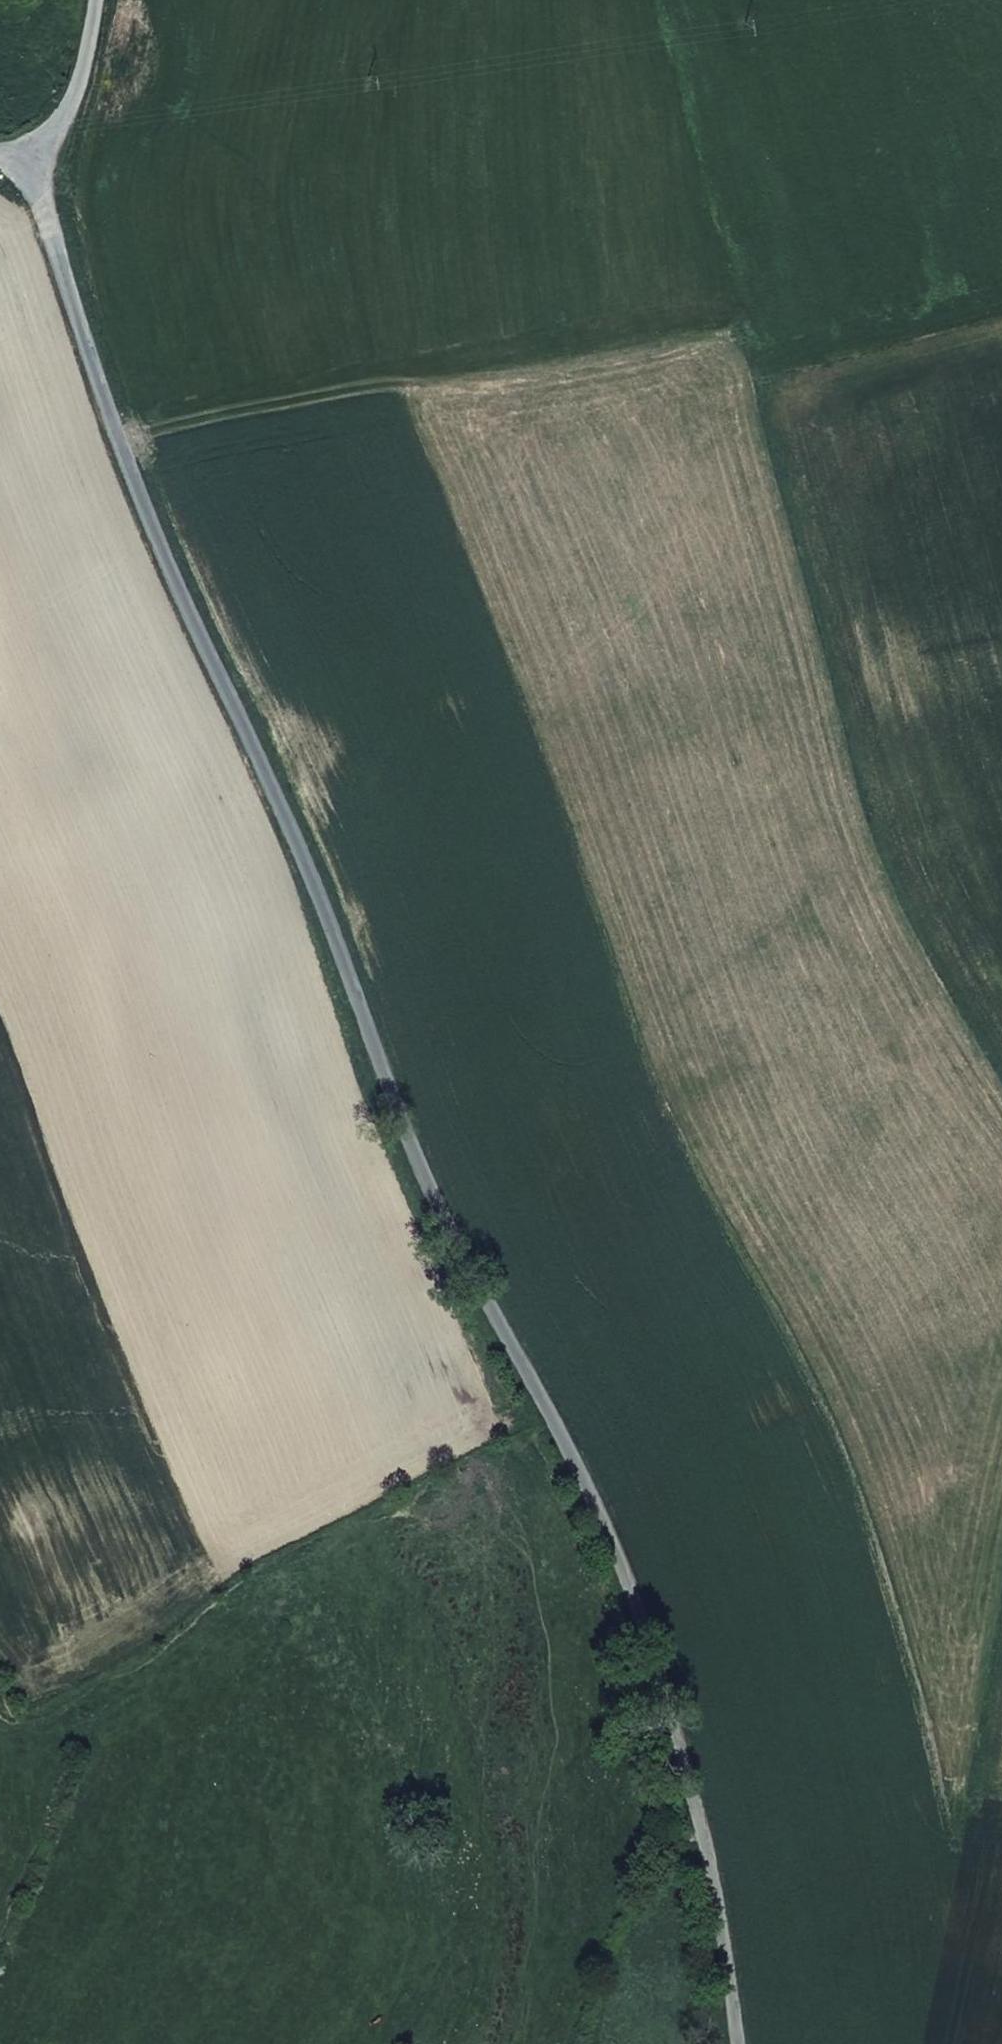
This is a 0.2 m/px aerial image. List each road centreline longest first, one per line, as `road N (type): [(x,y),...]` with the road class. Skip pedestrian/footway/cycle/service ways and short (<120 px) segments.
road 1 (unclassified): [(747,2043),(710,1809),(632,1535),(474,1253),(340,873),(170,545),(33,171)]
road 2 (unclassified): [(100,0),(88,61),(33,171)]

